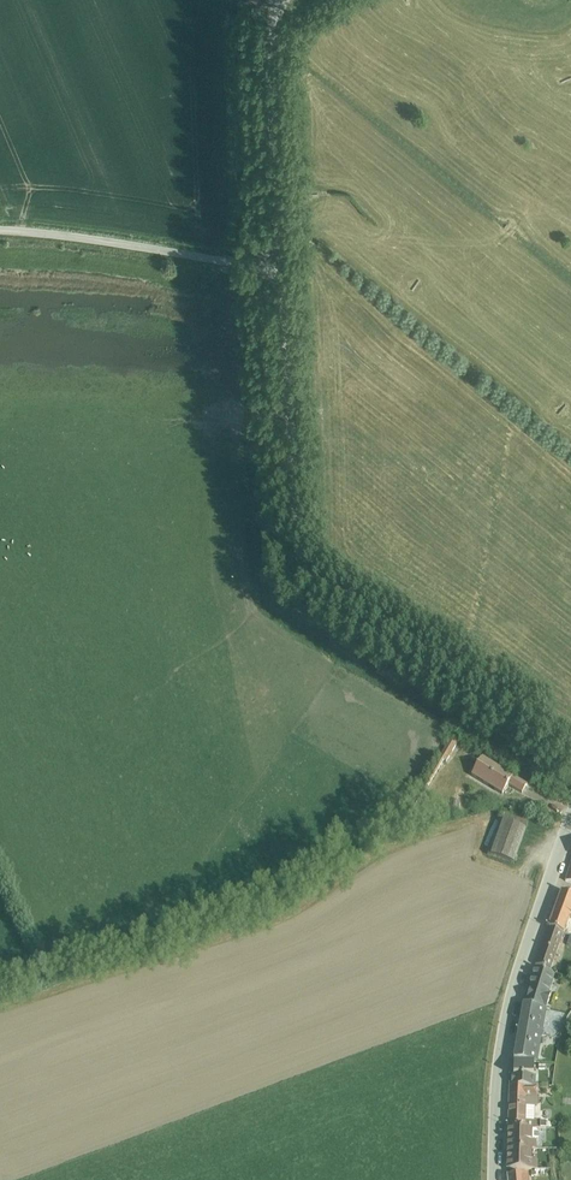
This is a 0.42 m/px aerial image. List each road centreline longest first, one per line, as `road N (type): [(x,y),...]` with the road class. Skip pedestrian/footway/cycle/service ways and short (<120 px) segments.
road 1 (unclassified): [(280,266),(298,540),(312,584),(570,752)]
road 2 (residential): [(570,823),(508,1011),(495,1179)]
road 3 (unclassified): [(280,266),(0,229)]
road 4 (unclassified): [(284,0),(270,59),(280,266)]

